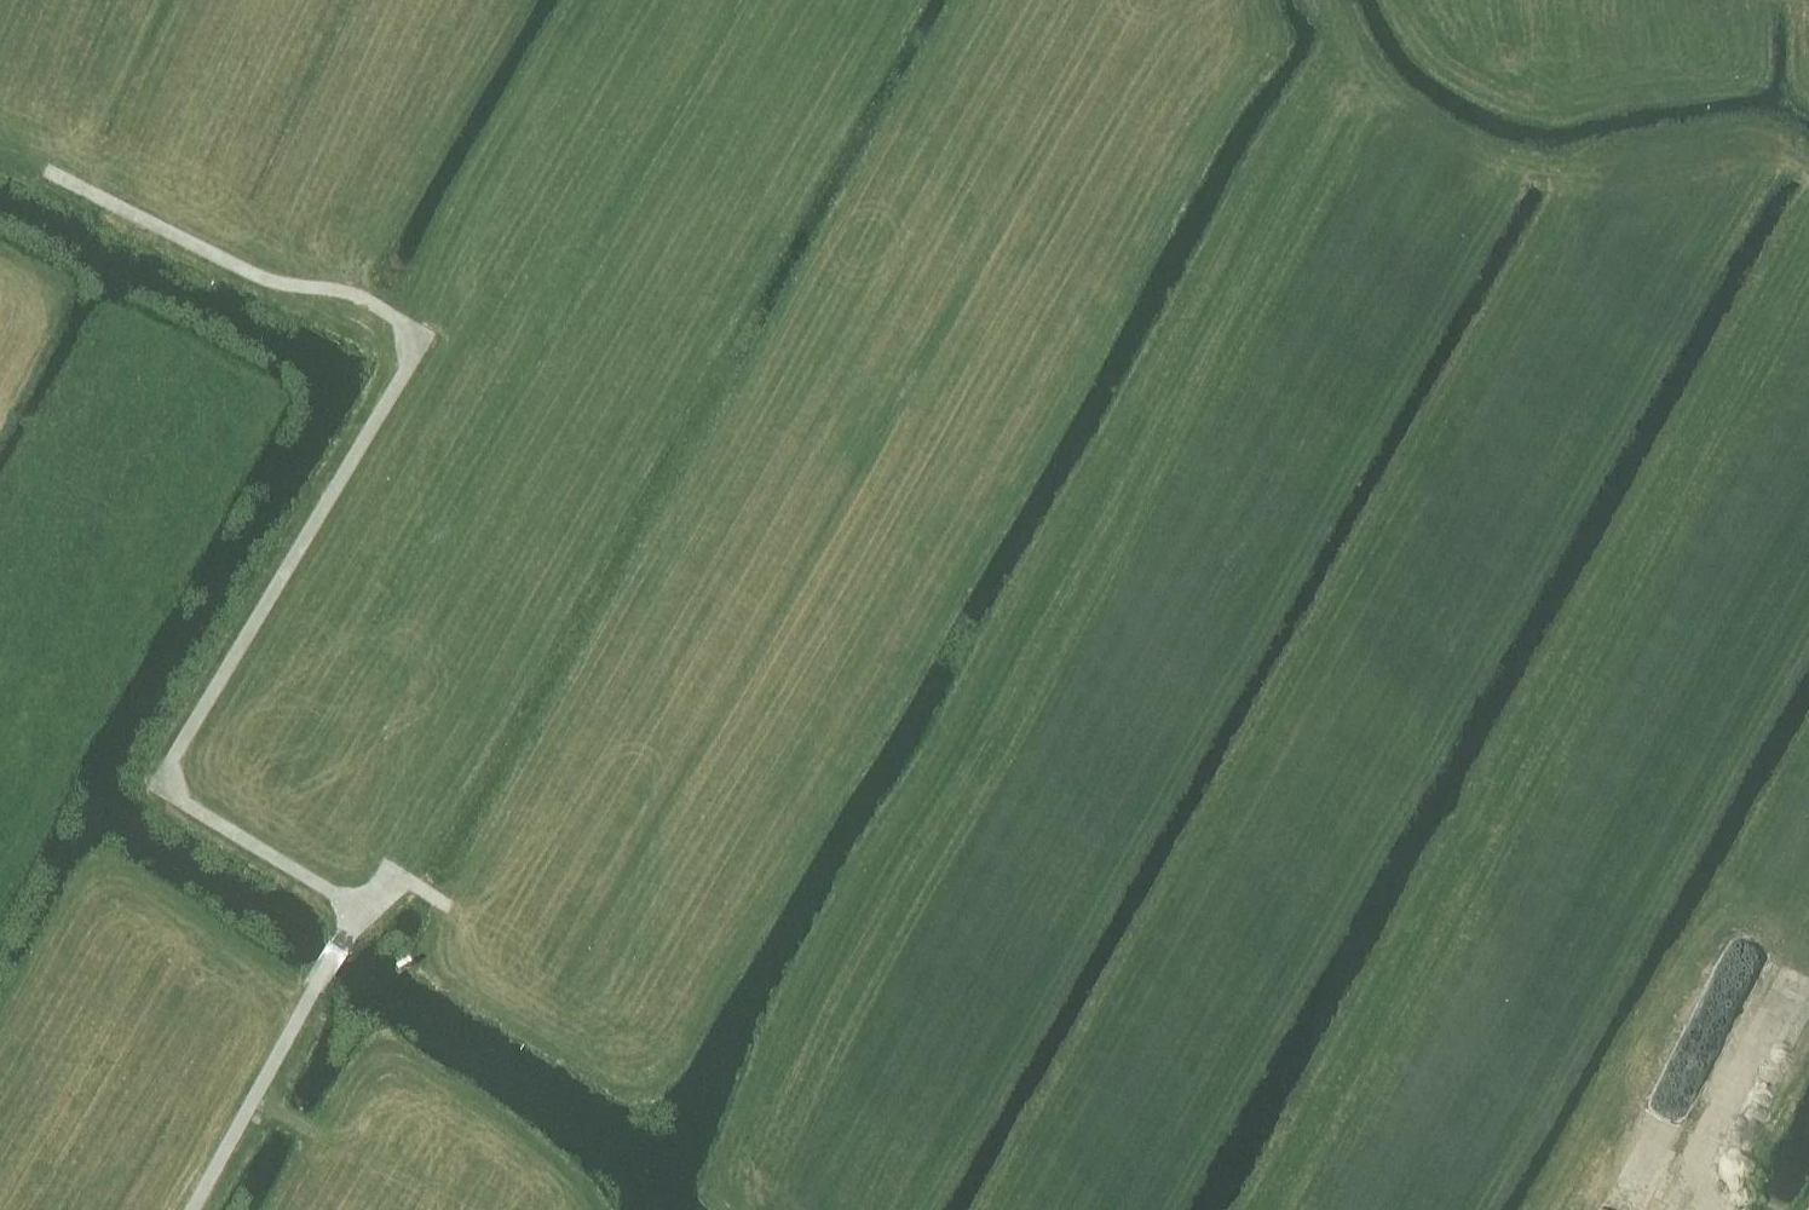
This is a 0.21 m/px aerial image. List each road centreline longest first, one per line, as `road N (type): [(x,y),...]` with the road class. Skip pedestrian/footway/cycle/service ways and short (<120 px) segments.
road 1 (track): [(359,915),(179,805),(168,770),(408,365),(406,326),(351,295),(283,286),(237,267),(47,173)]
road 2 (track): [(187,1209),(348,929),(389,876),(445,908)]

